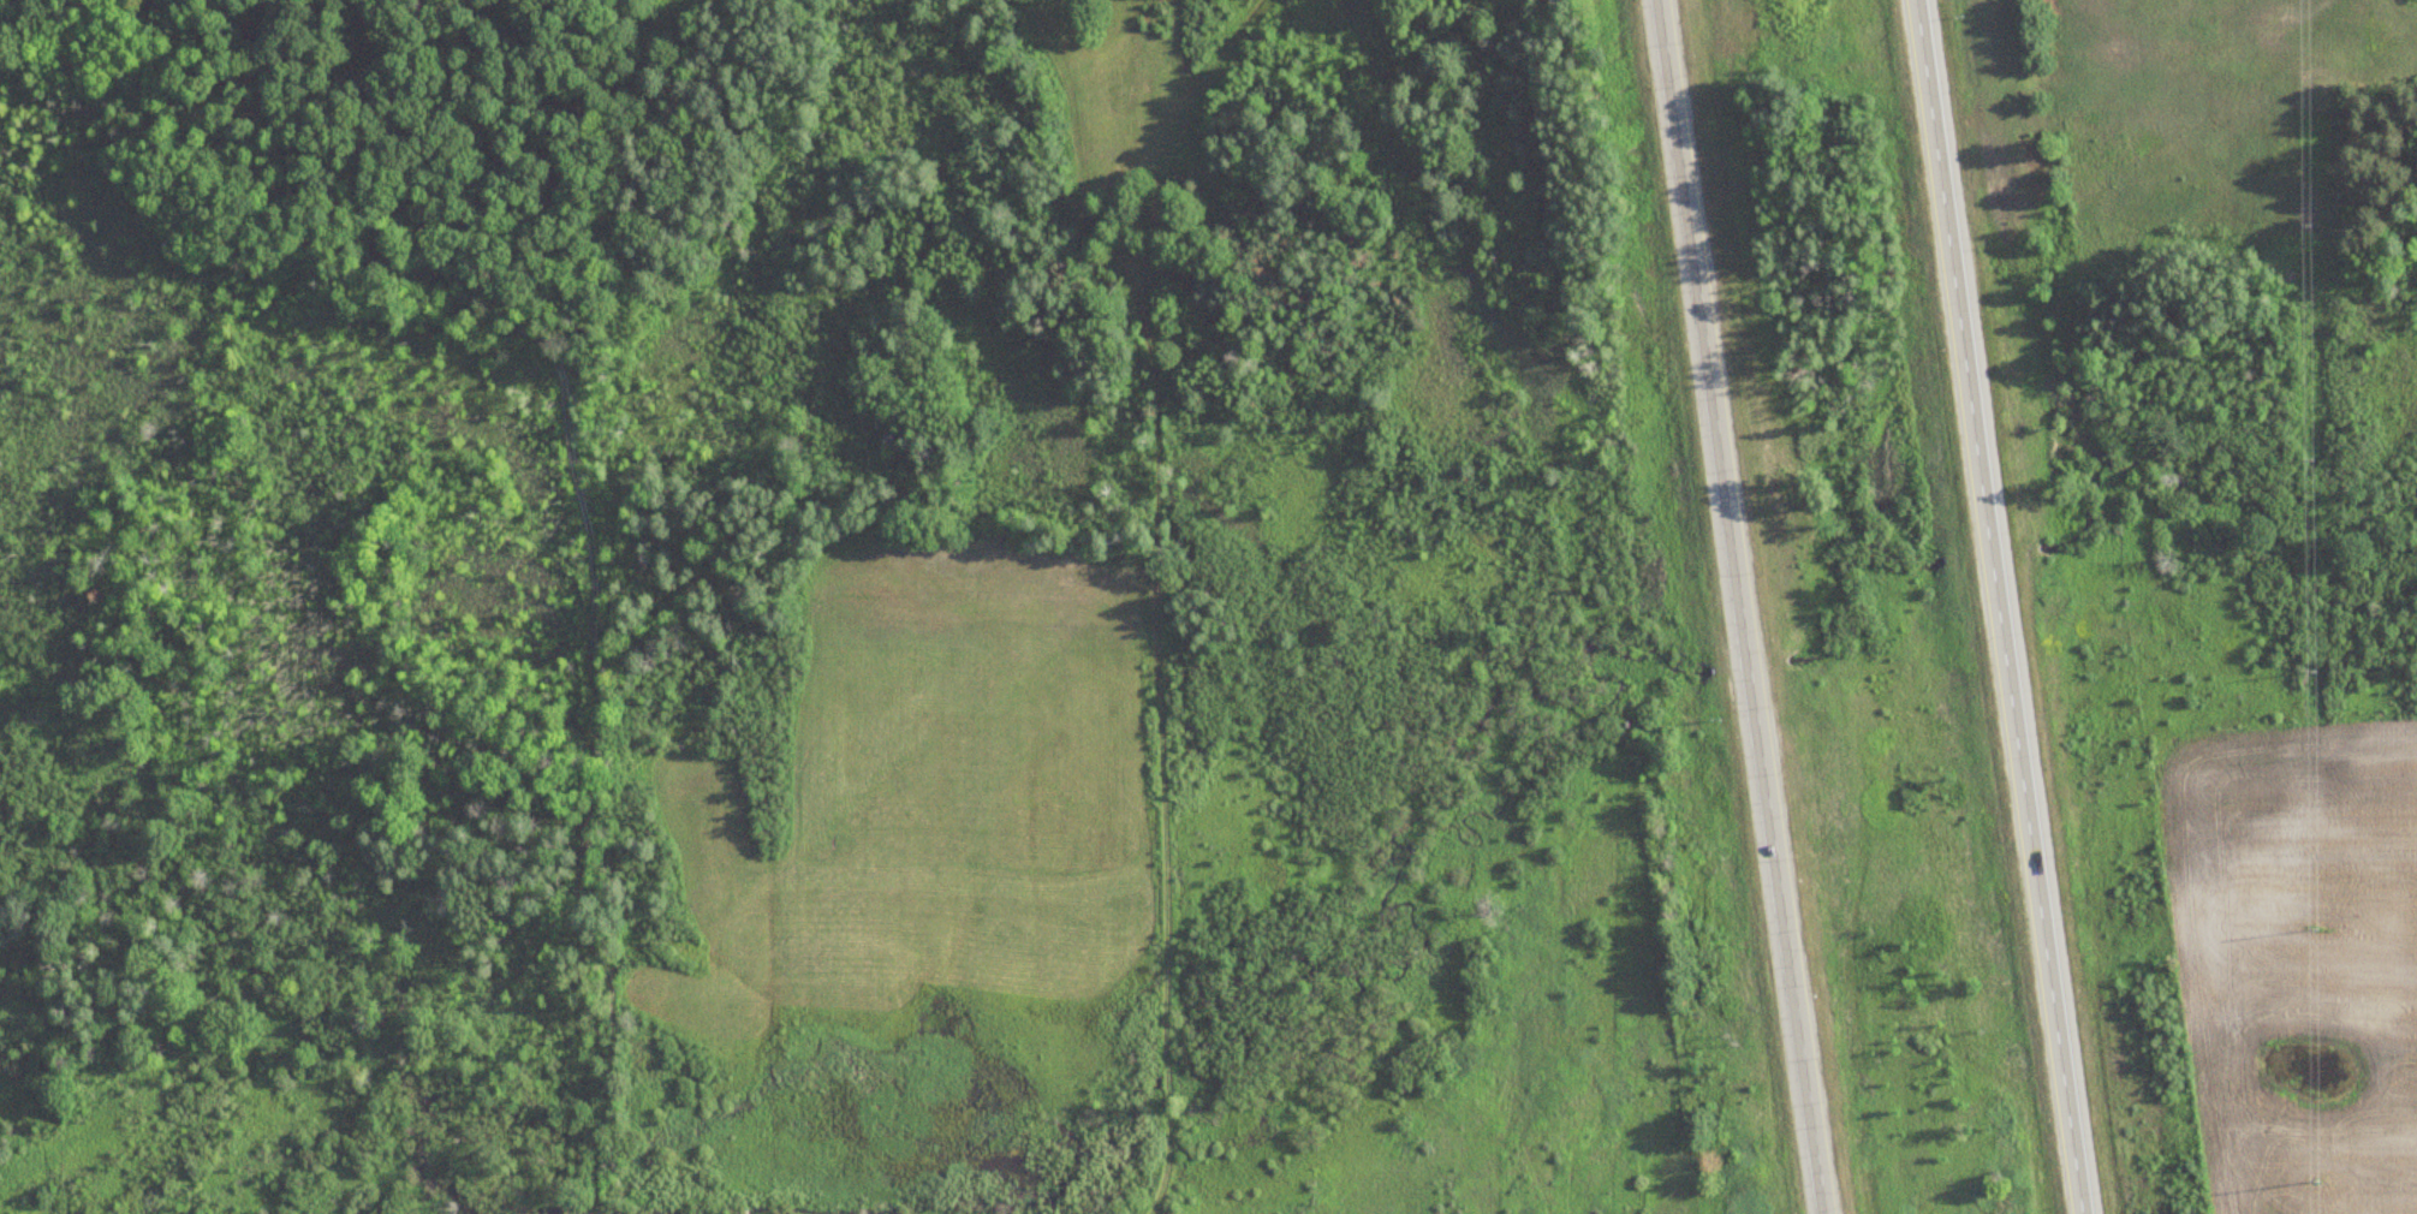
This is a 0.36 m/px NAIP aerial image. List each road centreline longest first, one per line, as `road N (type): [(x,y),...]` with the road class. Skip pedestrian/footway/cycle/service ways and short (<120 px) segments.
road 1 (motorway): [(1658,0),(1826,1213)]
road 2 (motorway): [(2070,1213),(1906,0)]

